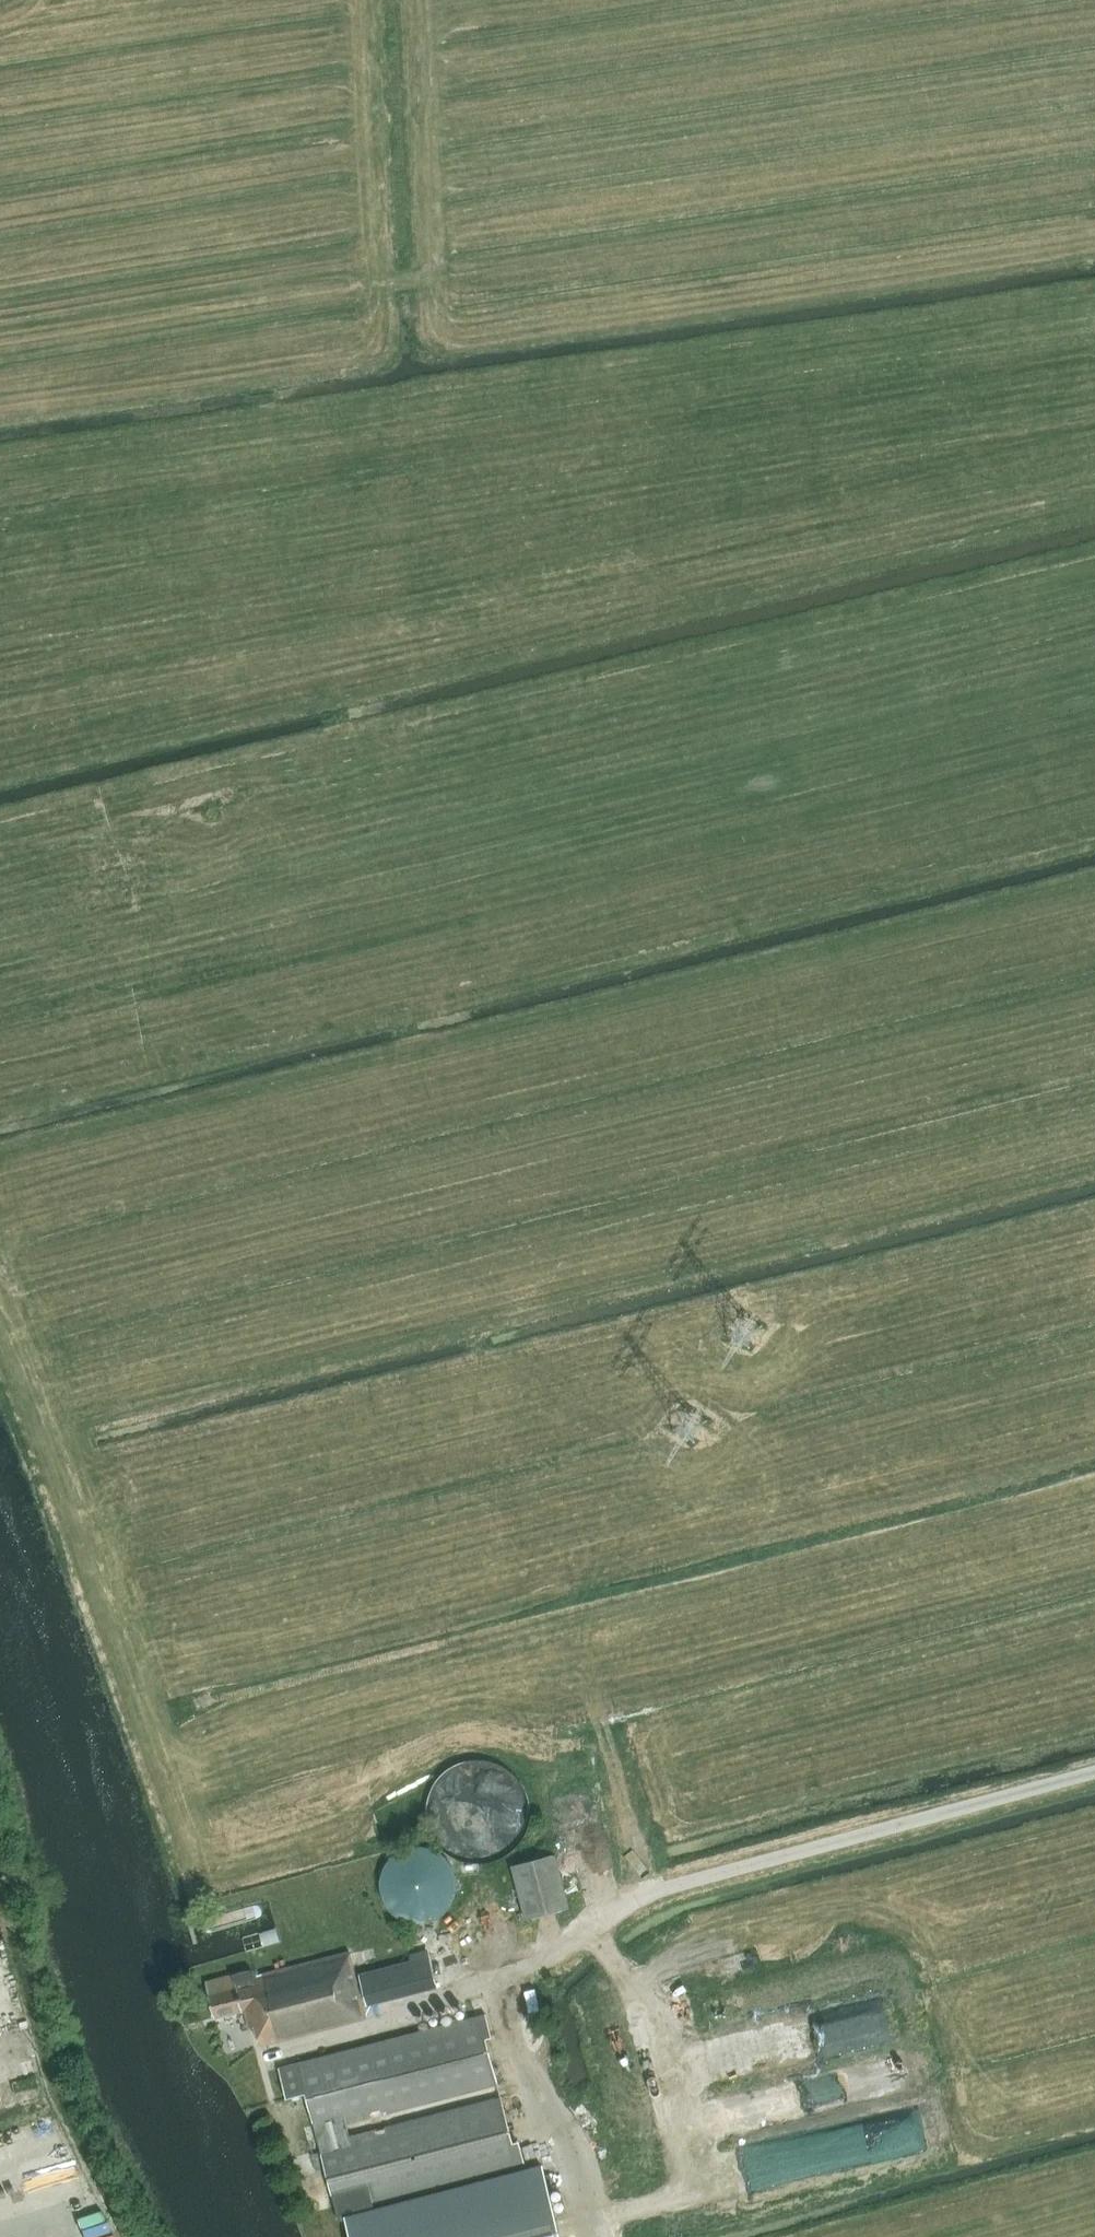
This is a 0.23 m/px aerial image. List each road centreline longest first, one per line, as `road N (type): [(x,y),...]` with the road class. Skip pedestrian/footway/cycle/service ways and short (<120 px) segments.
road 1 (track): [(270,2056),(505,1980),(544,2129),(572,2165),(591,2236)]

